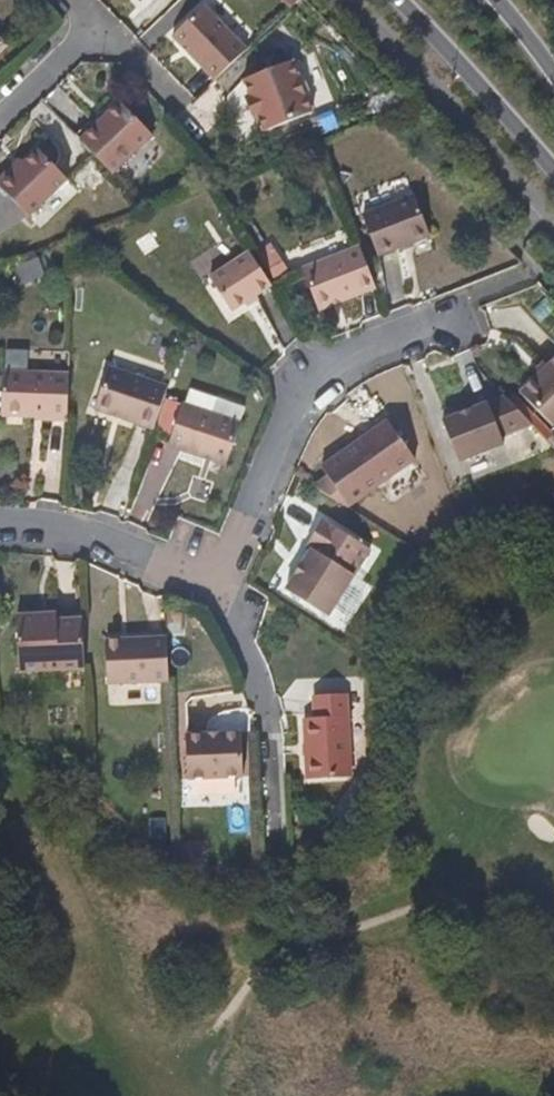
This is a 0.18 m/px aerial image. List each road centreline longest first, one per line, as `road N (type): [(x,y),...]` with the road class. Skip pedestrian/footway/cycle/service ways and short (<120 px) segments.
road 1 (residential): [(212,590),(295,388),(462,309)]
road 2 (residential): [(212,590),(253,679),(270,833)]
road 3 (secondary): [(398,0),(553,172)]
road 4 (residential): [(0,526),(111,547),(212,590)]
road 5 (residential): [(0,108),(92,24)]

